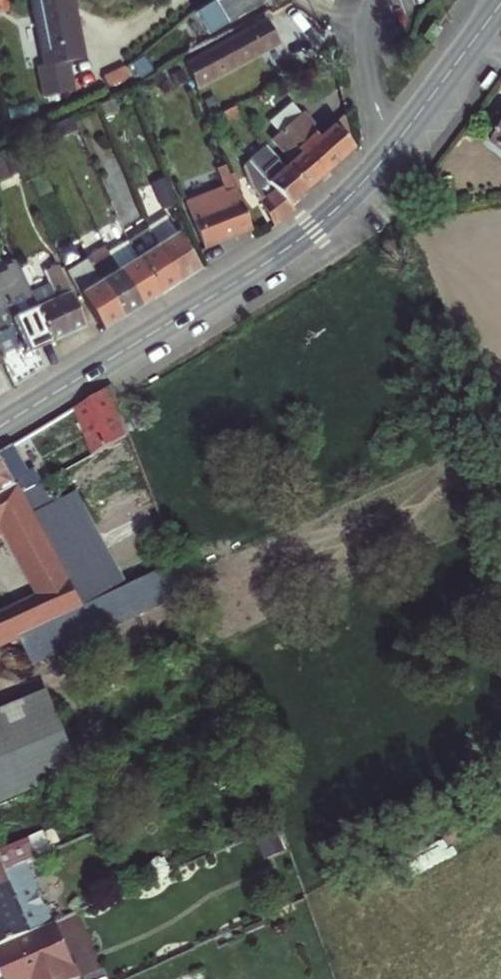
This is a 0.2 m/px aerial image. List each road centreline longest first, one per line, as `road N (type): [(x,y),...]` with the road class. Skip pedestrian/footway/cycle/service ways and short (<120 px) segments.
road 1 (secondary): [(0,425),(290,246),(392,146)]
road 2 (secondary): [(392,146),(500,3)]
road 3 (residential): [(392,146),(371,86),(366,22)]

